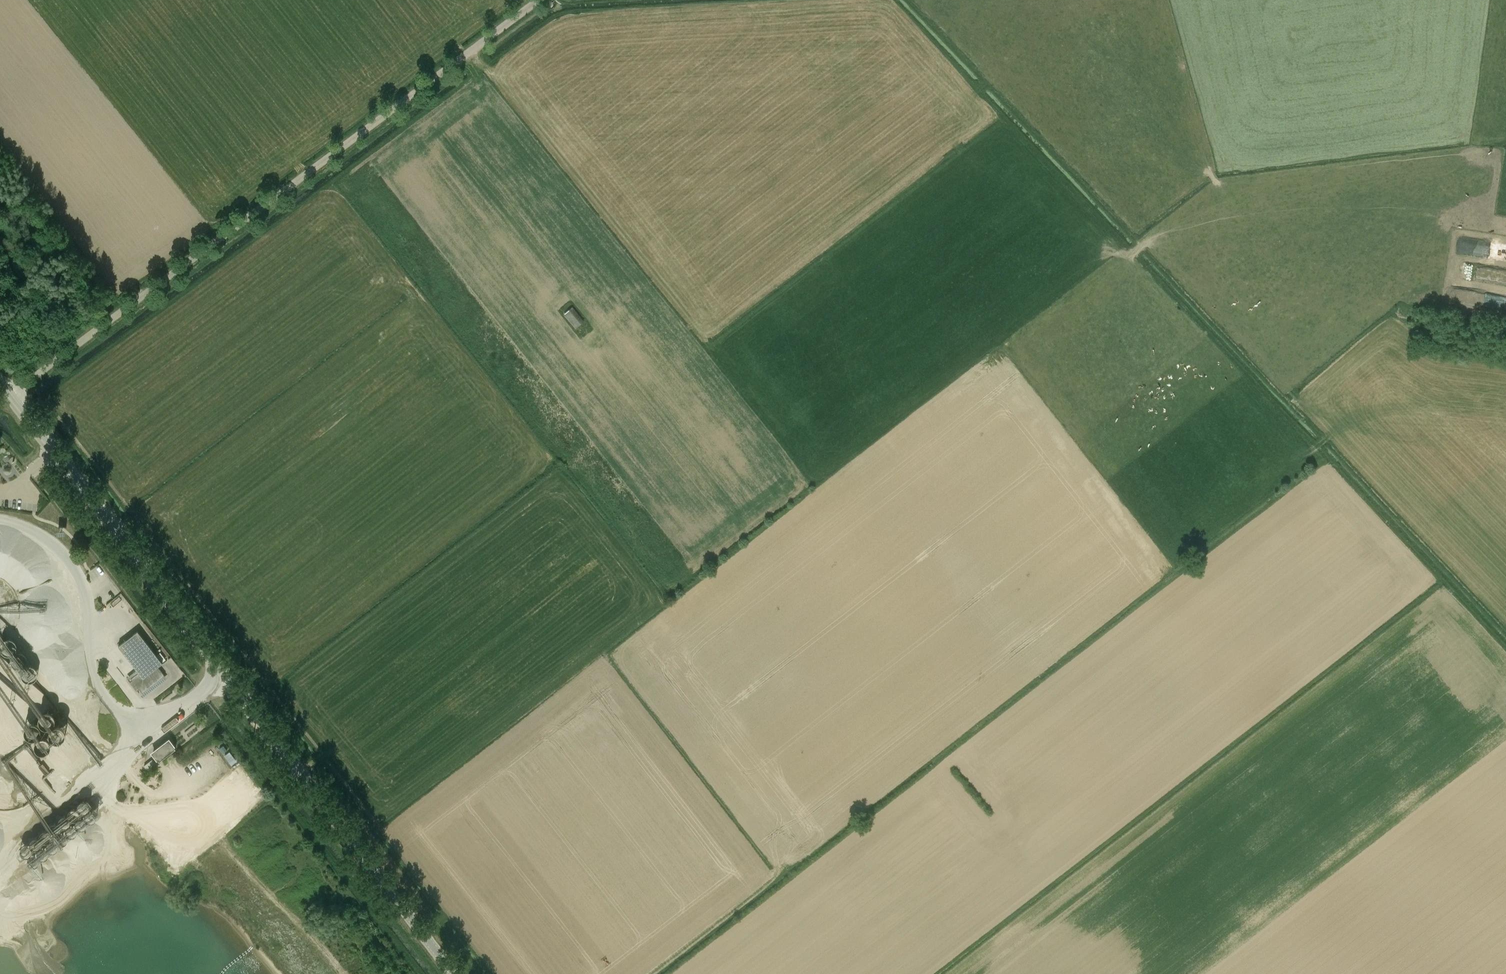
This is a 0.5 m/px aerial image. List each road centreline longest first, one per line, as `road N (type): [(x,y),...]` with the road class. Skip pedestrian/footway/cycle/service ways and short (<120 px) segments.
road 1 (unclassified): [(456,973),(8,396)]
road 2 (unclassified): [(8,396),(543,0)]

